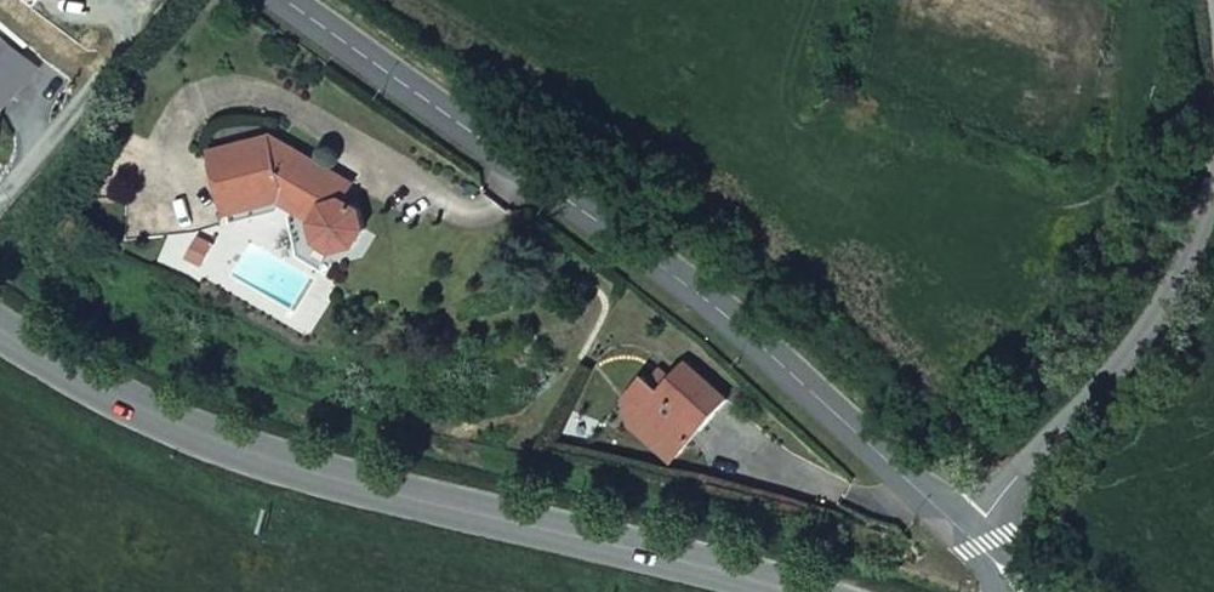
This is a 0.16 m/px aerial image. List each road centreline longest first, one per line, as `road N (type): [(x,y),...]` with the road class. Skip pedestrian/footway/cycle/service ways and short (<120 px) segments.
road 1 (unclassified): [(974,534),(715,303),(288,0)]
road 2 (primary): [(0,327),(163,421),(314,472),(805,591)]
road 3 (residential): [(1213,113),(1205,204),(1125,355),(974,534)]

